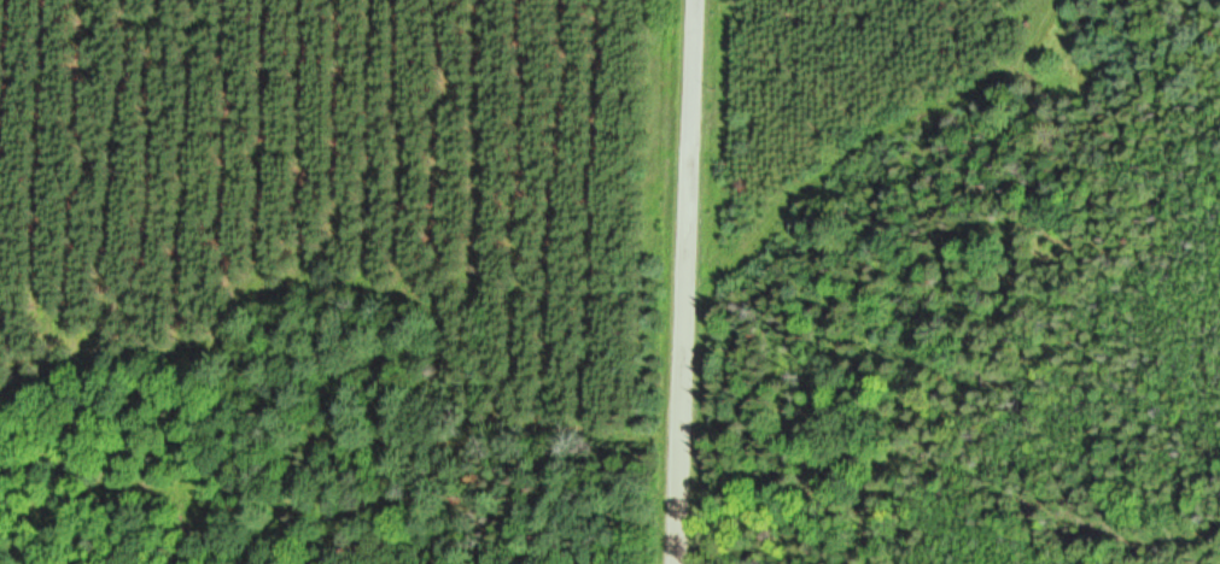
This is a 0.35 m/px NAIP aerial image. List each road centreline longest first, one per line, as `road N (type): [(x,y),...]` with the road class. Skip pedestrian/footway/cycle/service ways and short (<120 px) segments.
road 1 (residential): [(674,563),(691,0)]

